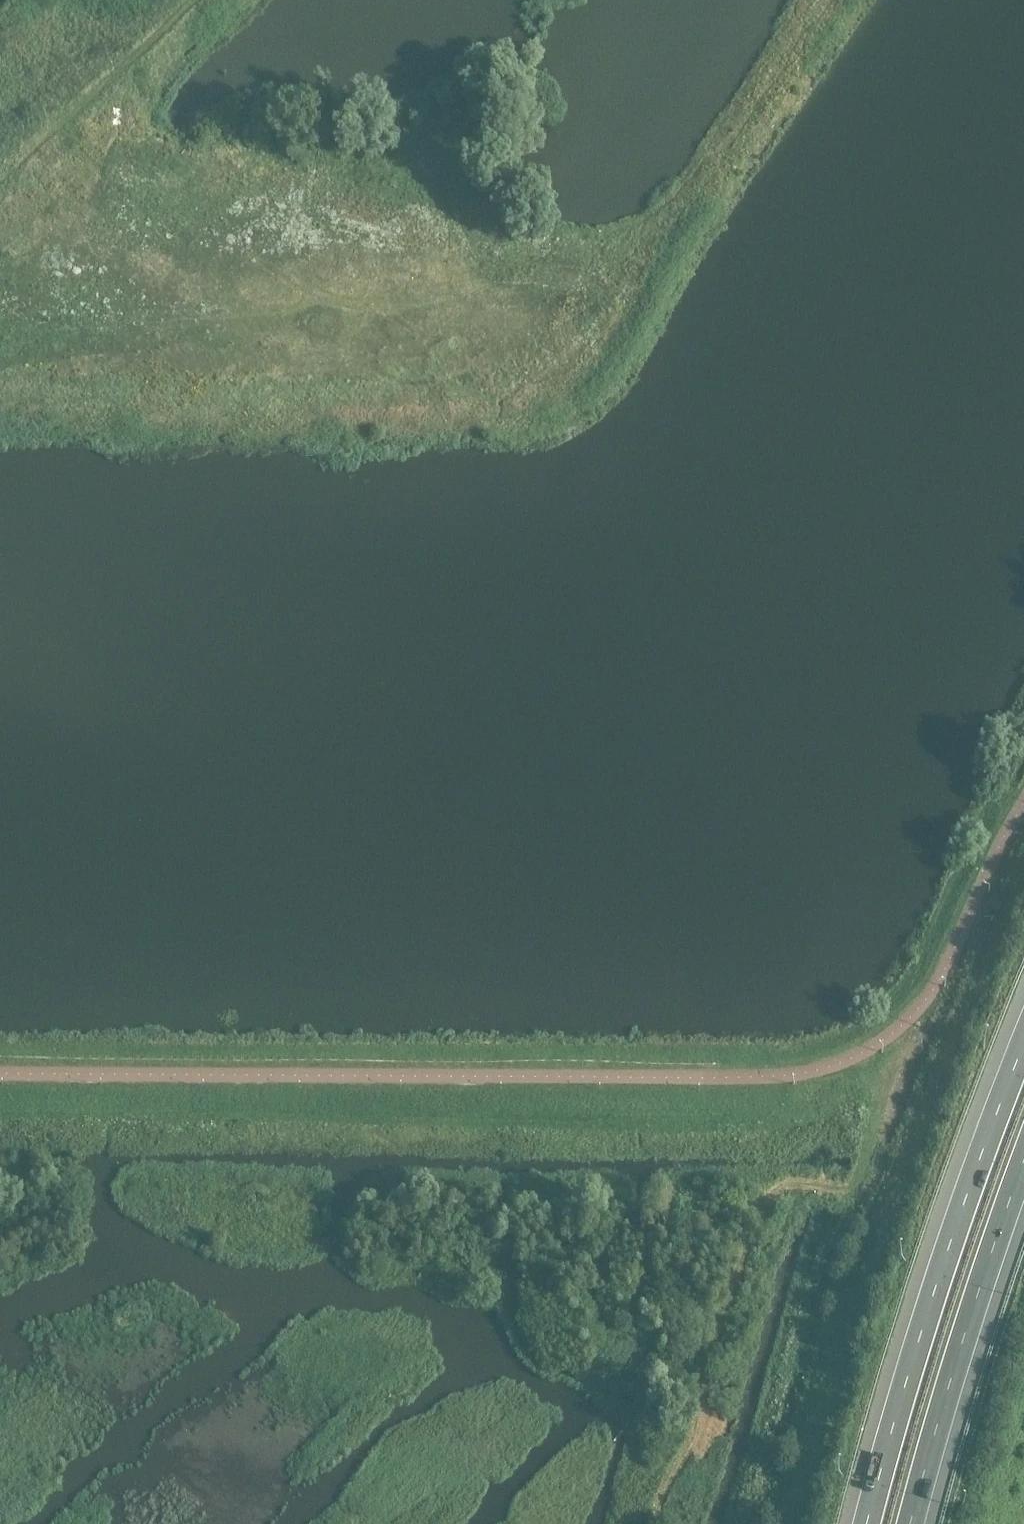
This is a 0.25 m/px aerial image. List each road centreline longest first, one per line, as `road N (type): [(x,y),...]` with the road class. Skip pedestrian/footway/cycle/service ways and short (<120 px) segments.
road 1 (track): [(673,1447),(698,1402),(764,1197),(783,1186),(857,1193),(876,1133),(886,1042)]
road 2 (motorway): [(1023,1041),(913,1351),(866,1523)]
road 3 (motorway): [(909,1523),(1023,1163)]

